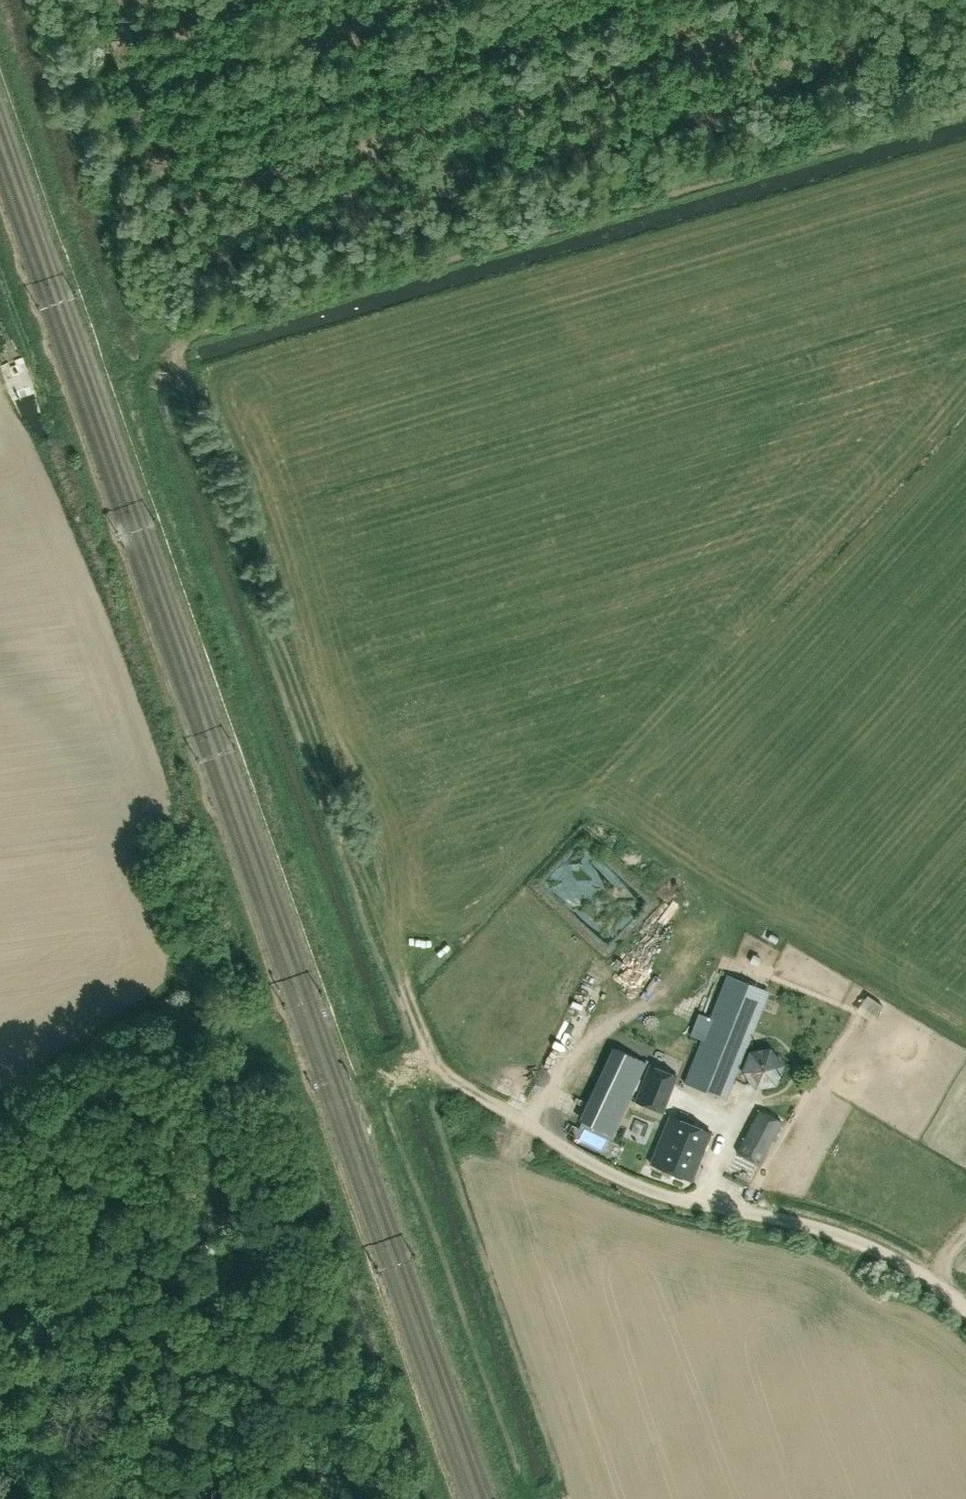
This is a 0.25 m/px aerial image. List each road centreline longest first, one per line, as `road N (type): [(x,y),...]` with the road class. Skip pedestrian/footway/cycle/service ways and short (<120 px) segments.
road 1 (unclassified): [(965,1310),(876,1249),(678,1197),(584,1156),(477,1095)]

